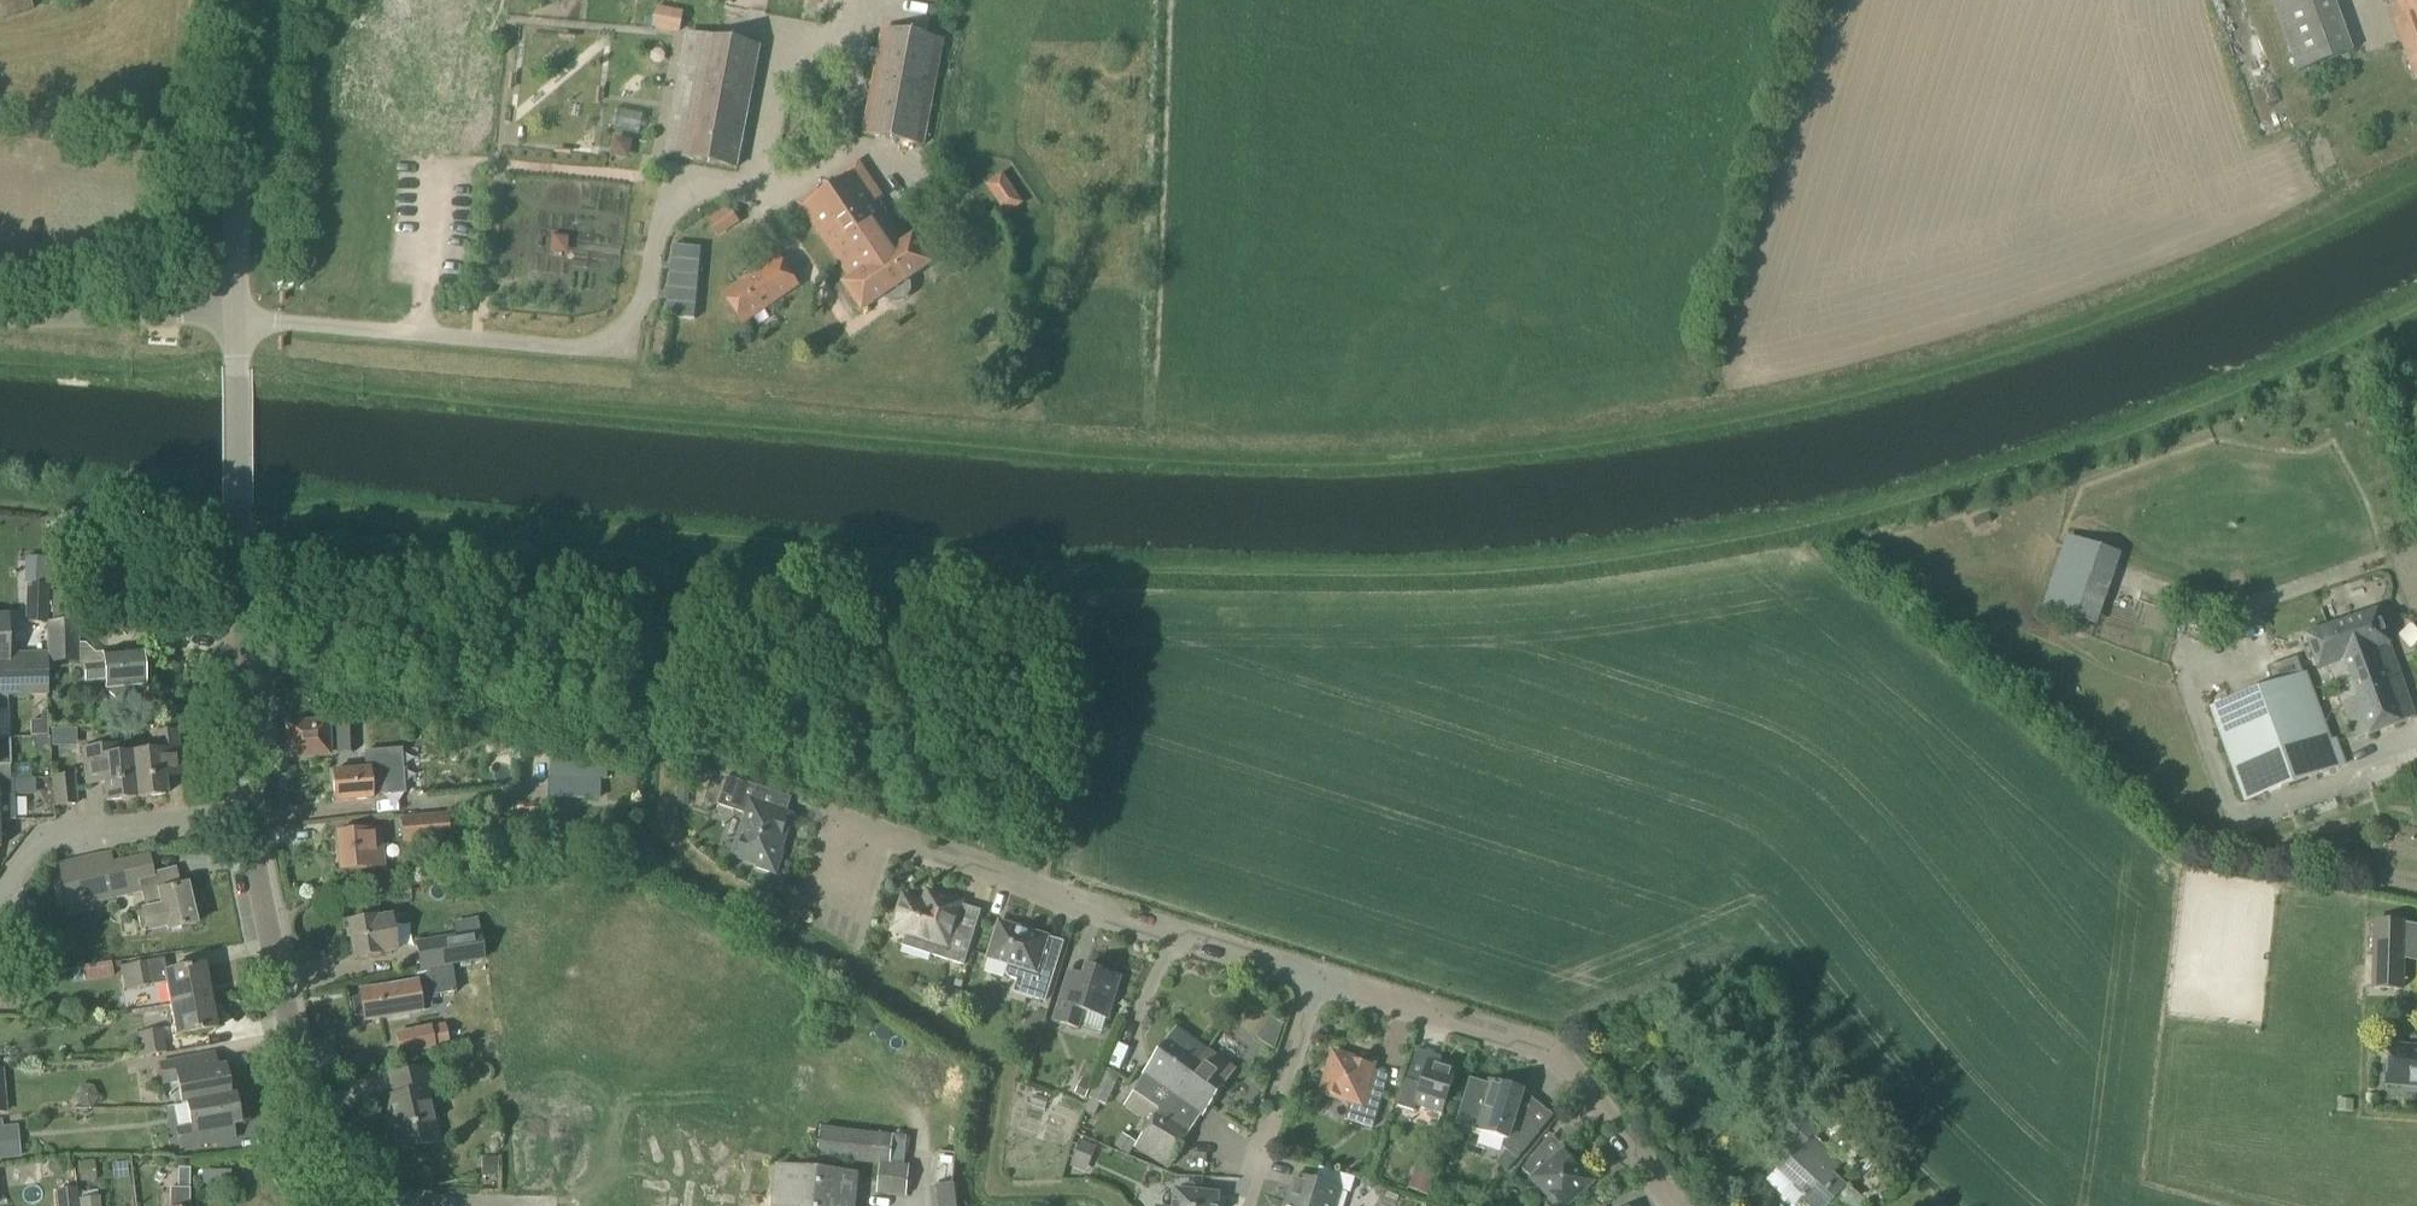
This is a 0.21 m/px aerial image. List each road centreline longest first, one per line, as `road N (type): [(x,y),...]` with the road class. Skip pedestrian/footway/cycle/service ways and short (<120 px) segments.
road 1 (track): [(2416,165),(2175,287),(1988,354),(1803,407),(1454,459),(1222,461),(322,389),(237,357)]
road 2 (track): [(240,527),(324,503),(511,525),(1079,564),(1324,576),(1586,564),(1769,534),(2009,479),(2349,346),(2416,308)]
road 3 (track): [(240,527),(301,539),(644,552),(931,586),(1062,589)]
road 4 (tertiary): [(250,816),(237,313)]
road 5 (residential): [(1317,985),(847,825)]
road 6 (residential): [(1669,1205),(1556,1060),(1317,985)]
road 7 (tertiary): [(341,1205),(264,906),(250,816)]
road 8 (tertiary): [(237,313),(236,0)]
road 9 (residential): [(0,893),(56,832),(250,816)]
road 10 (unclassified): [(237,313),(0,318)]
road 11 (residential): [(1250,1205),(1317,985)]

